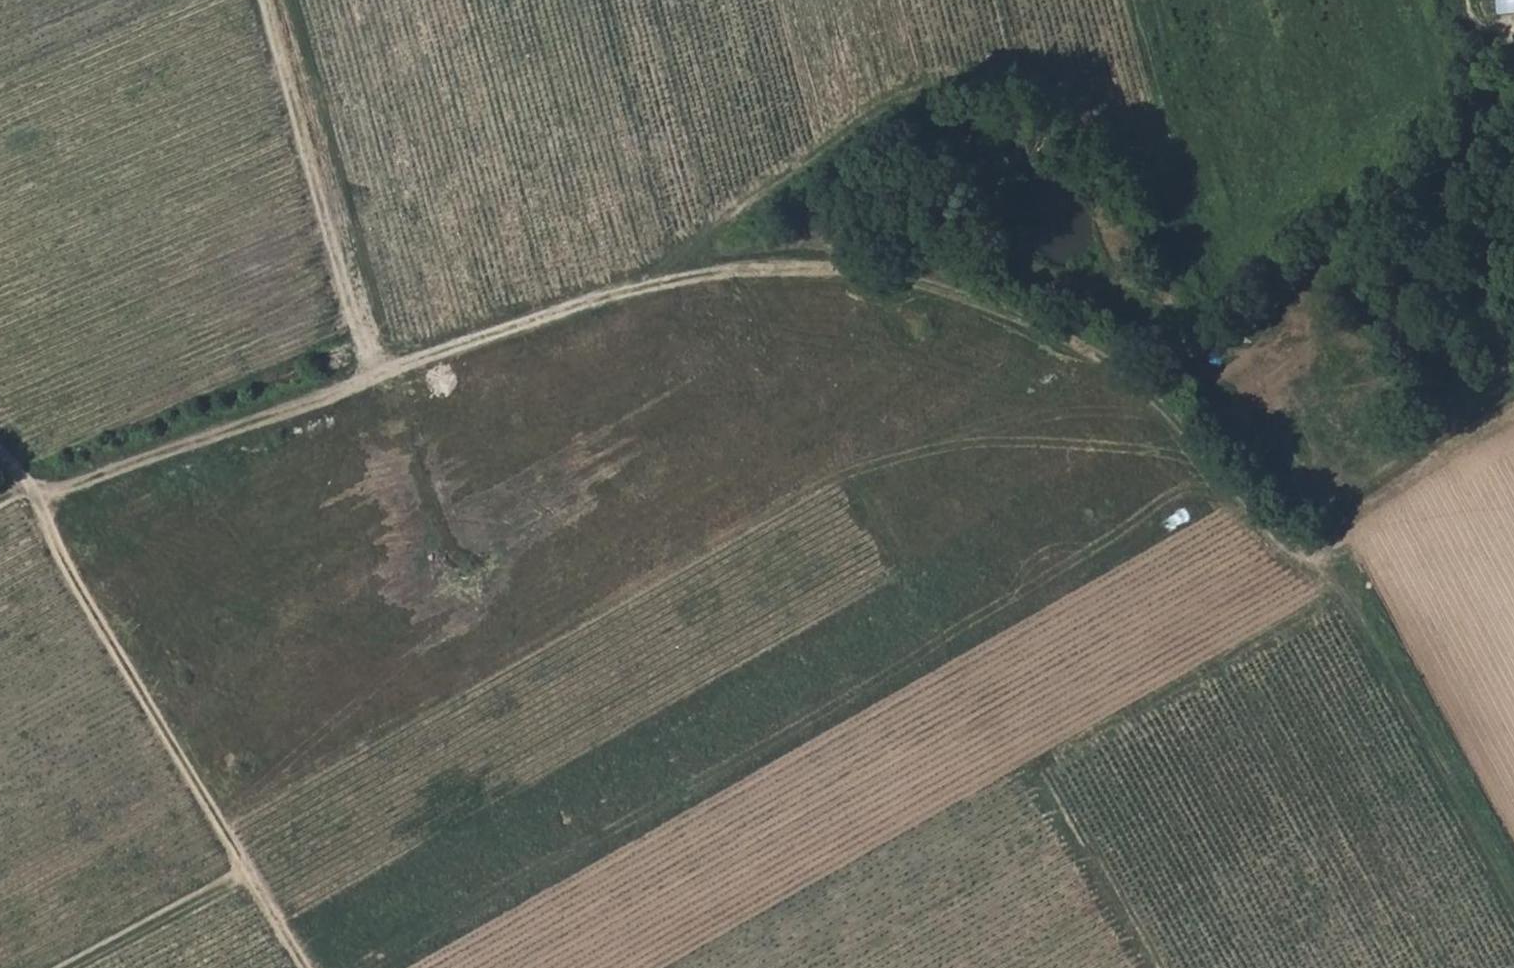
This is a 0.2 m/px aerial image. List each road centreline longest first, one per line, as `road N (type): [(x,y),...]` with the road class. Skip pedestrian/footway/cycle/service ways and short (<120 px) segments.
road 1 (track): [(0,499),(26,482),(579,288),(825,262),(1110,361)]
road 2 (track): [(304,967),(26,482),(0,457)]
road 3 (track): [(58,967),(243,869)]

